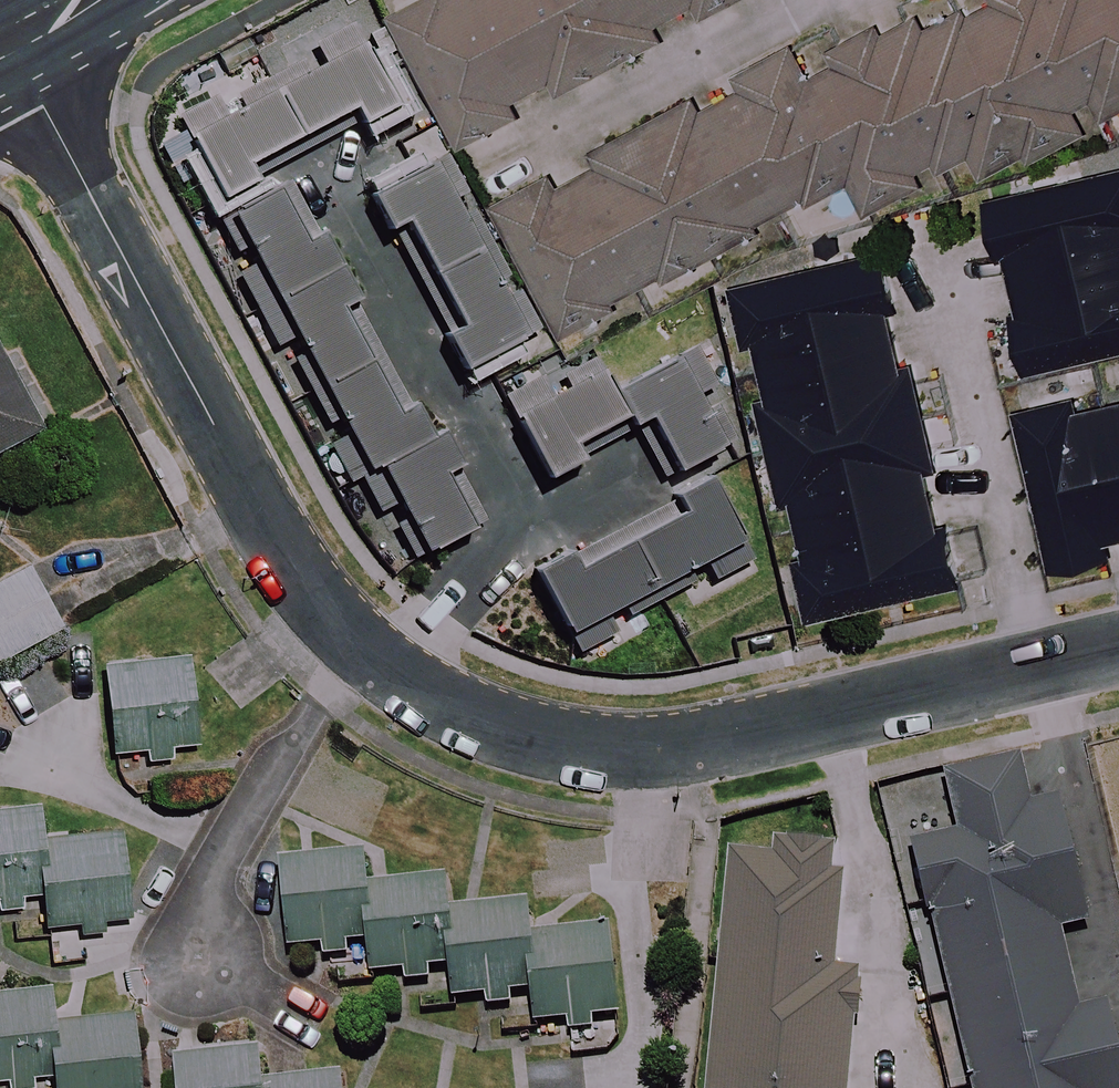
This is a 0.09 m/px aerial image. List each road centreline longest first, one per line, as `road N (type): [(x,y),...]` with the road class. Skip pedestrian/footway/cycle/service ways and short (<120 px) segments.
road 1 (residential): [(4,40),(304,574),(351,636),(425,687),(532,729),(705,737),(1118,645)]

